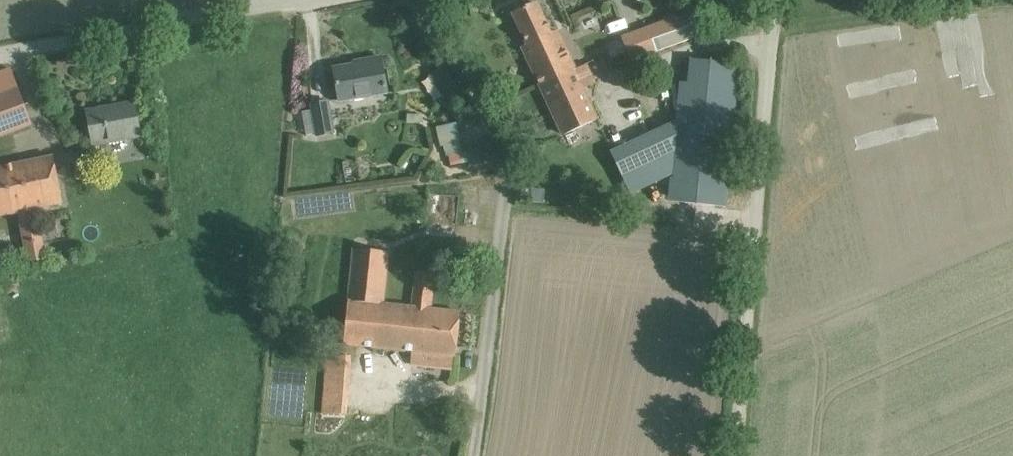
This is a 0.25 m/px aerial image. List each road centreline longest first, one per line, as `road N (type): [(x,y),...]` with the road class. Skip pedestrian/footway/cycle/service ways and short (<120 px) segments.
road 1 (unclassified): [(742,455),(778,0)]
road 2 (unclassified): [(0,55),(320,0)]

